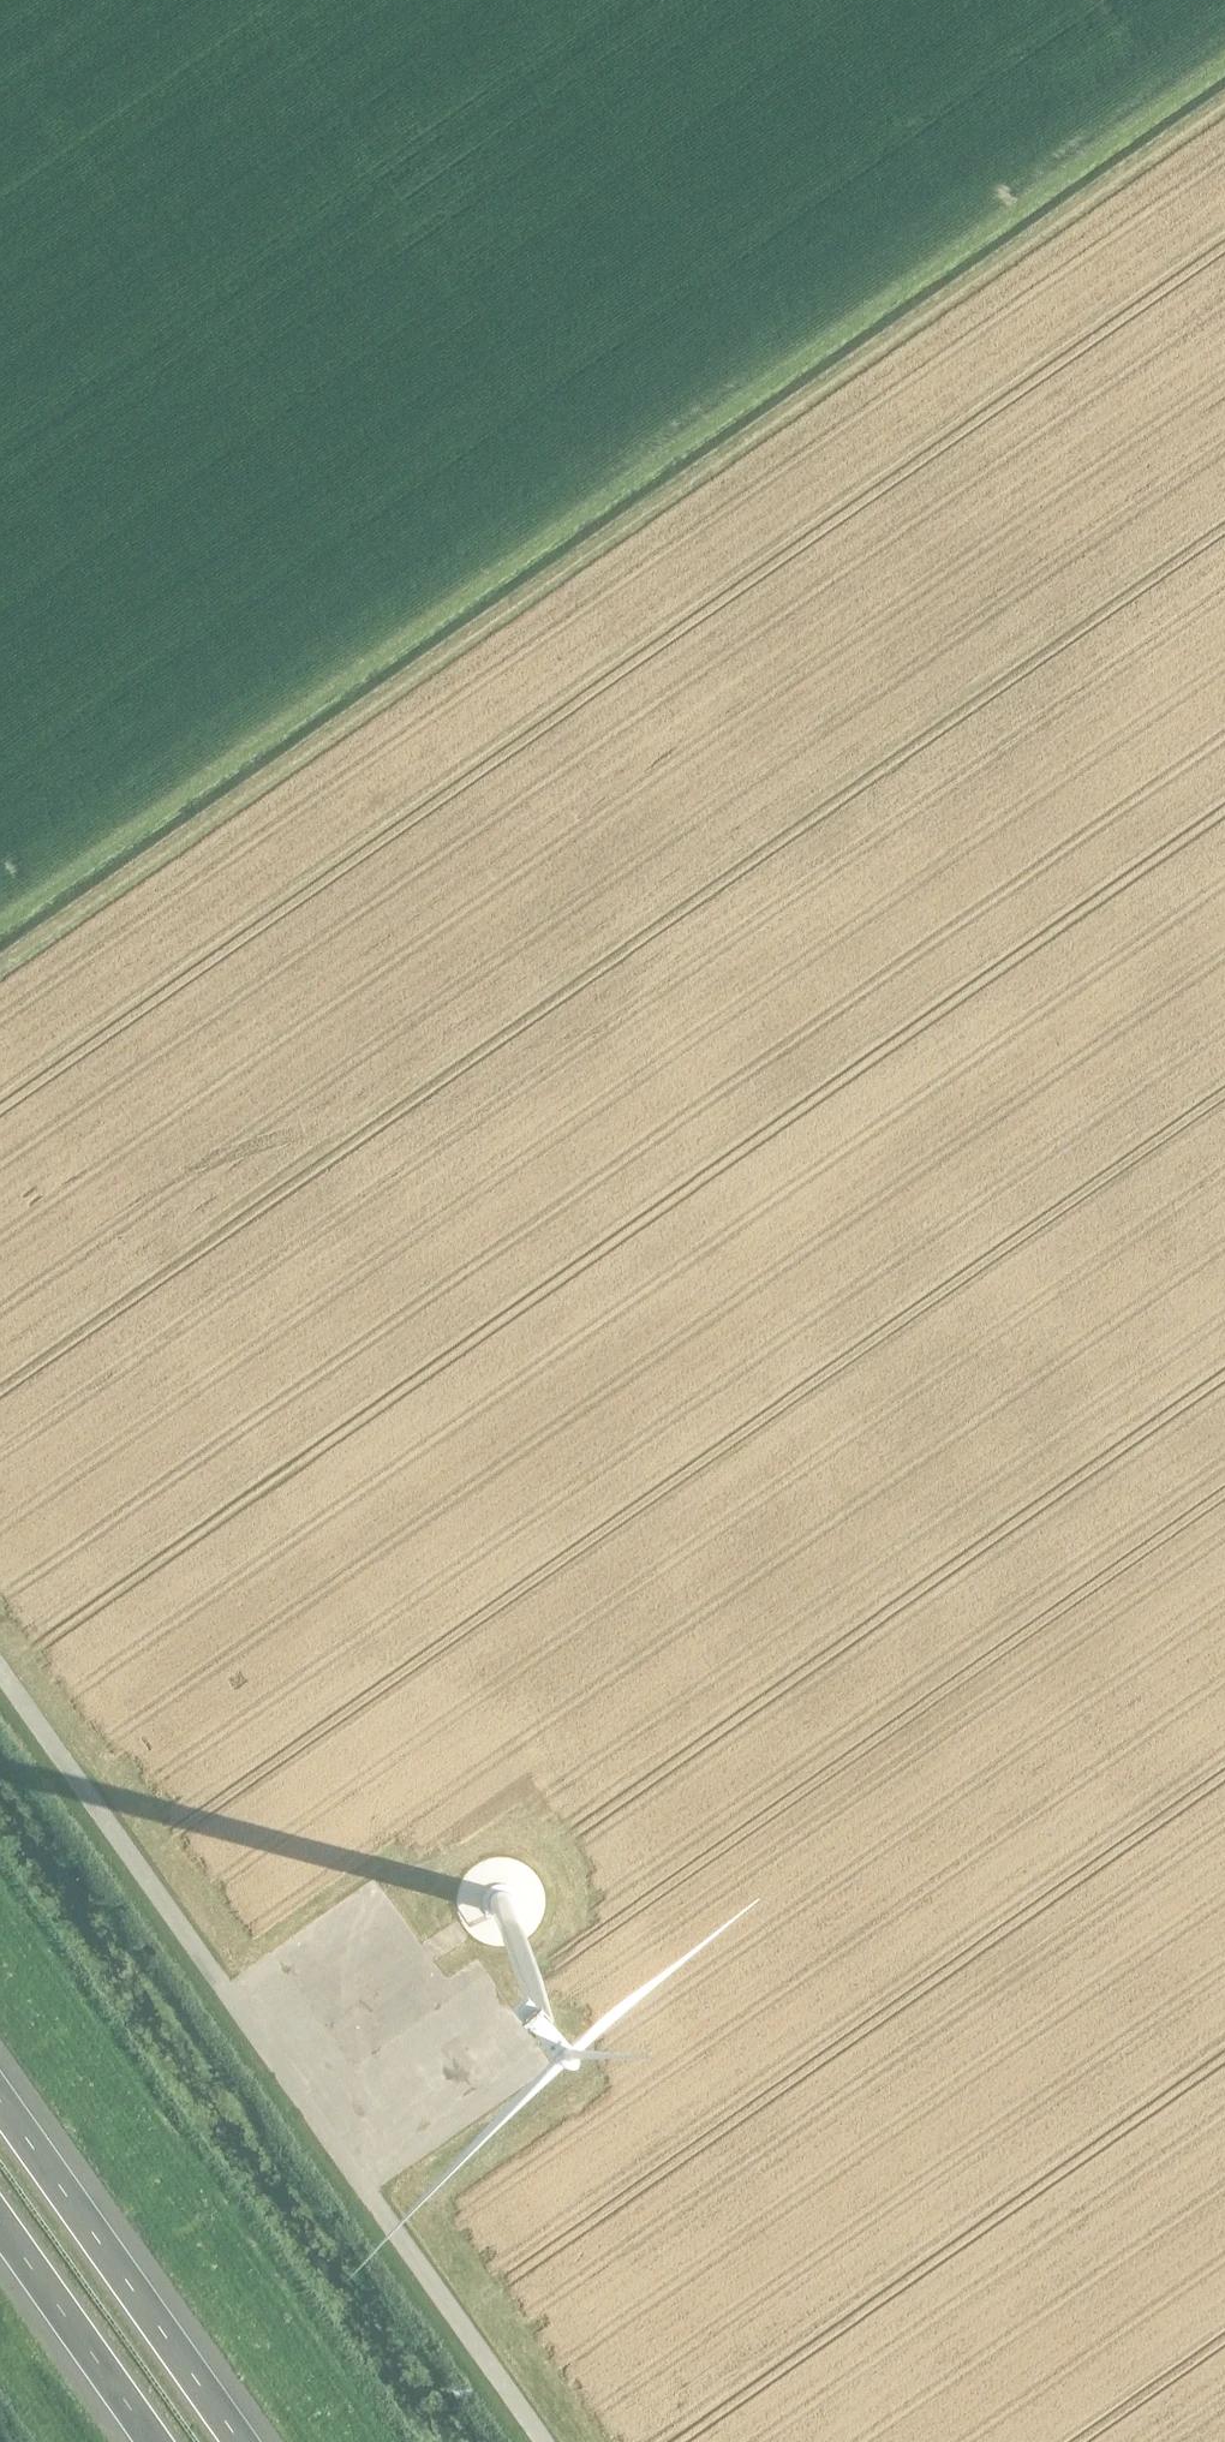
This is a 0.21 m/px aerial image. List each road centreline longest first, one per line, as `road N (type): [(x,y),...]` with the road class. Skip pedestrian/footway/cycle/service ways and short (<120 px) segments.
road 1 (motorway): [(256,2441),(0,2078)]
road 2 (motorway): [(0,2223),(154,2441)]

